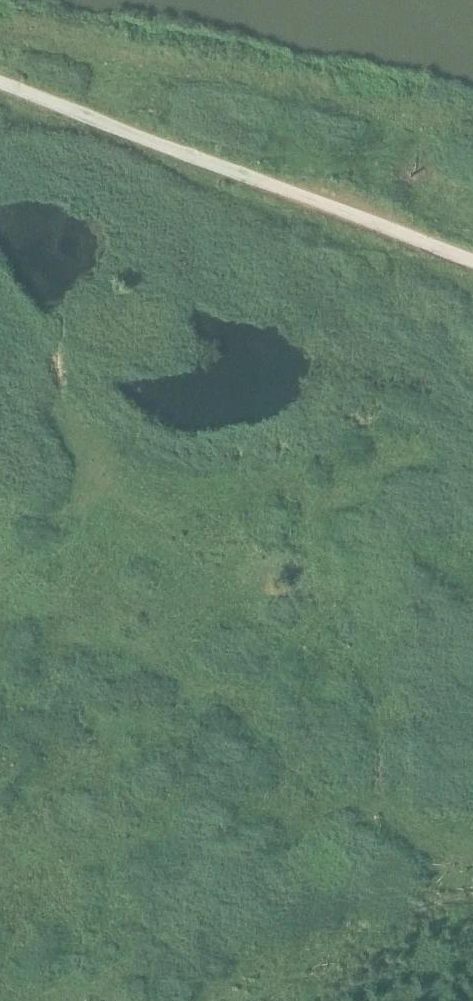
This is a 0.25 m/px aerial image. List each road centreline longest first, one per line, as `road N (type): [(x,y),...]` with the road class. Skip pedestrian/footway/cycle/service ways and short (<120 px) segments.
road 1 (track): [(472,259),(0,83)]

